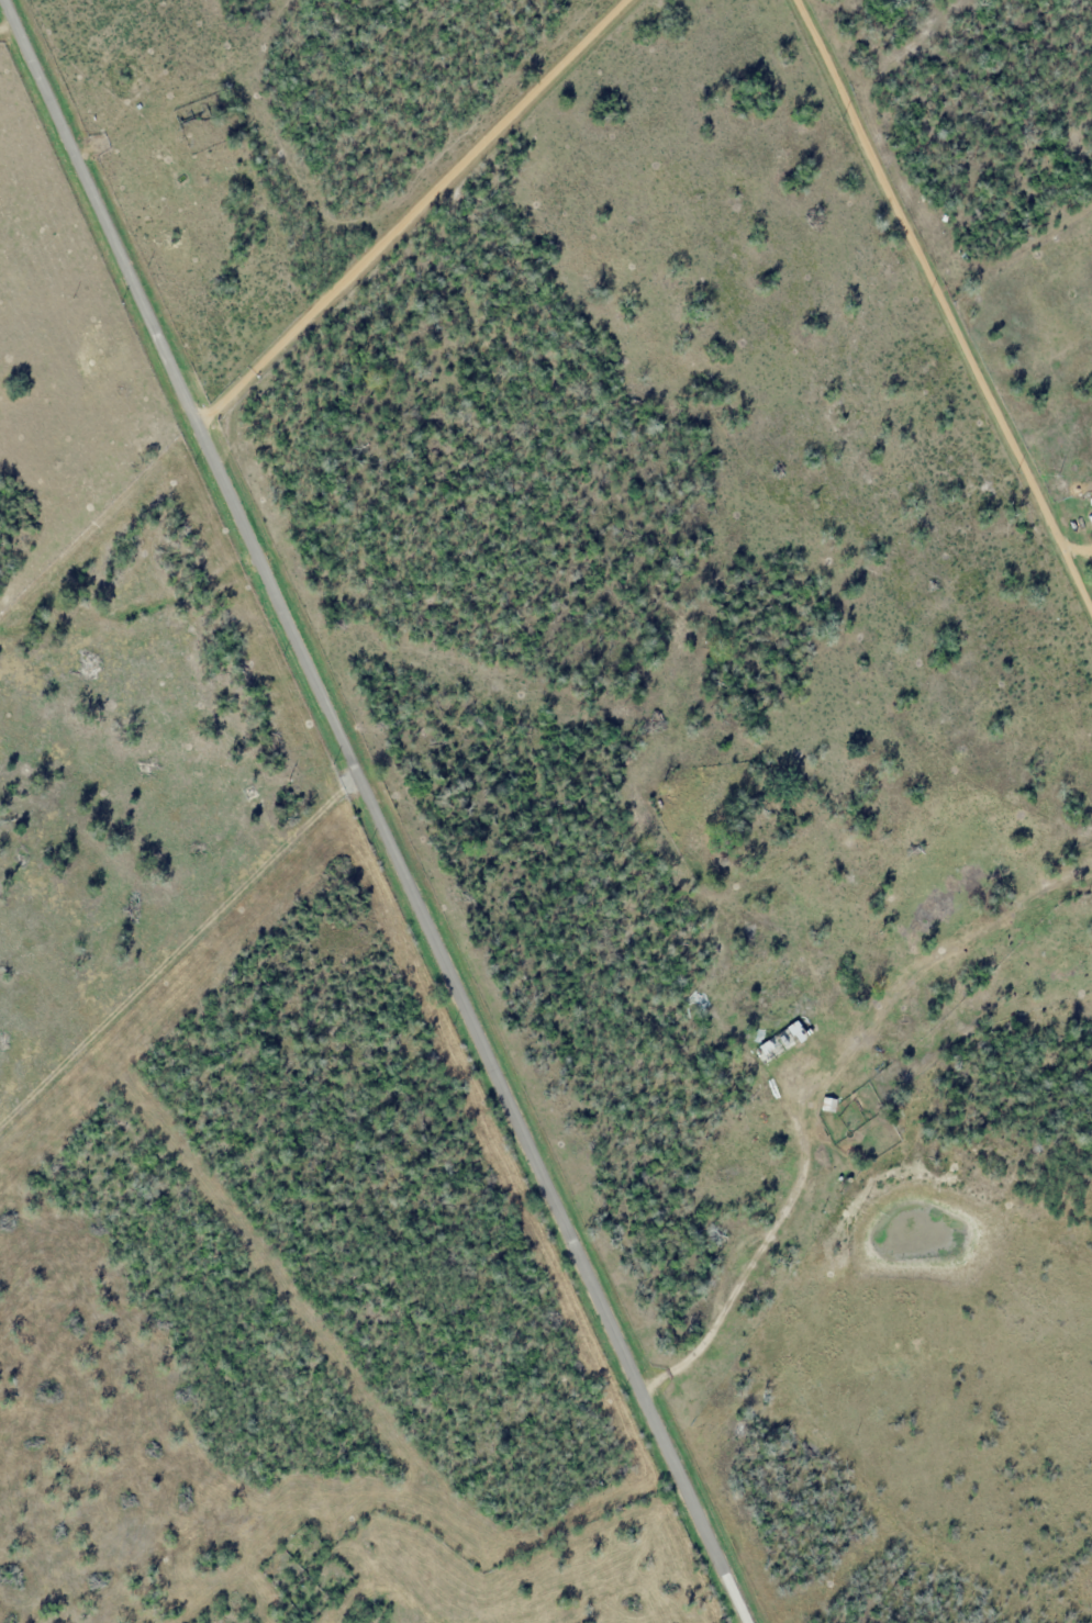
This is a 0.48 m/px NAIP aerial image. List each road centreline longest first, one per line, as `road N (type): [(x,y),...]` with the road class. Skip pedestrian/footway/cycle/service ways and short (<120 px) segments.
road 1 (residential): [(752,1622),(10,0)]

